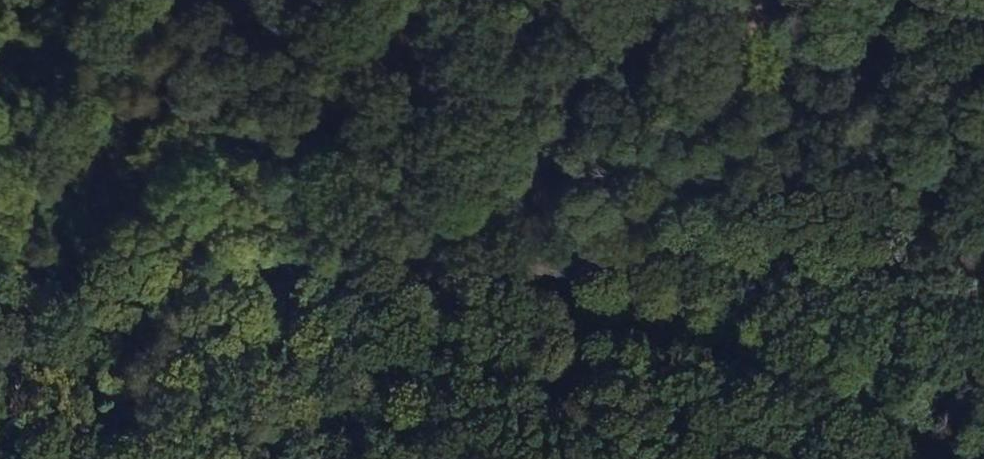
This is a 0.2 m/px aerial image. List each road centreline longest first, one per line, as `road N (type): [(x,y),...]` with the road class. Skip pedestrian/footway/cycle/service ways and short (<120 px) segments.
road 1 (track): [(105,0),(315,197),(470,301),(816,458)]
road 2 (track): [(251,0),(322,60),(682,256),(983,370)]

